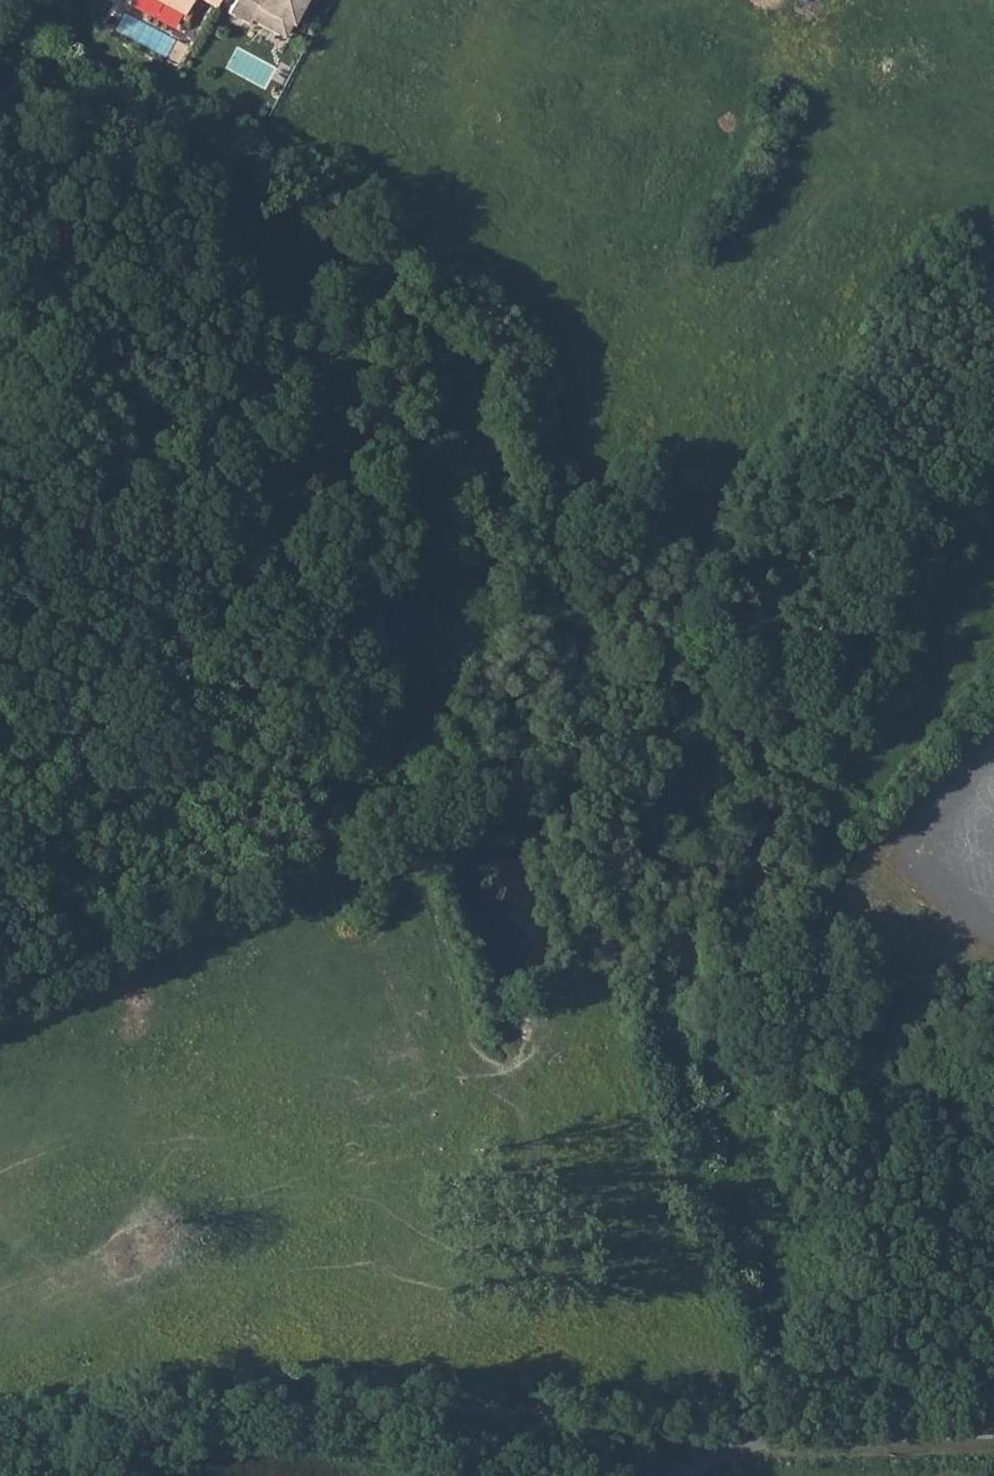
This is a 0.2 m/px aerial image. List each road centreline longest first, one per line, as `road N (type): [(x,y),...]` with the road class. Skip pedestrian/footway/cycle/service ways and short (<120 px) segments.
road 1 (track): [(757,1440),(289,1405),(156,1421),(0,1460)]
road 2 (unclassified): [(993,1436),(757,1440),(681,1475)]

